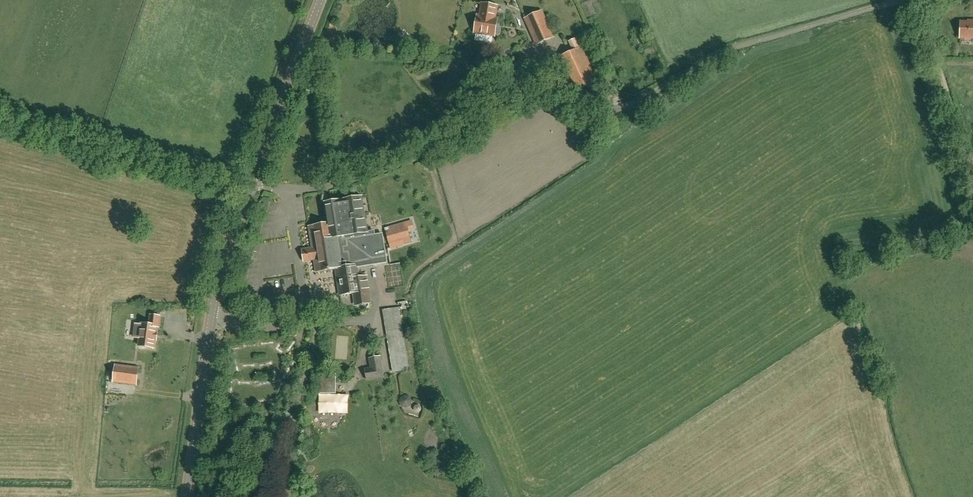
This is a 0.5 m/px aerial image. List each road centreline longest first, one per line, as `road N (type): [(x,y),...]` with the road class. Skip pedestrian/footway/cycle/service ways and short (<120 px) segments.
road 1 (unclassified): [(244,192),(284,199),(364,189),(443,158),(551,94),(613,112),(632,108),(708,56),(875,0)]
road 2 (tertiary): [(186,496),(213,301),(244,192)]
road 3 (tertiary): [(244,192),(320,0)]

